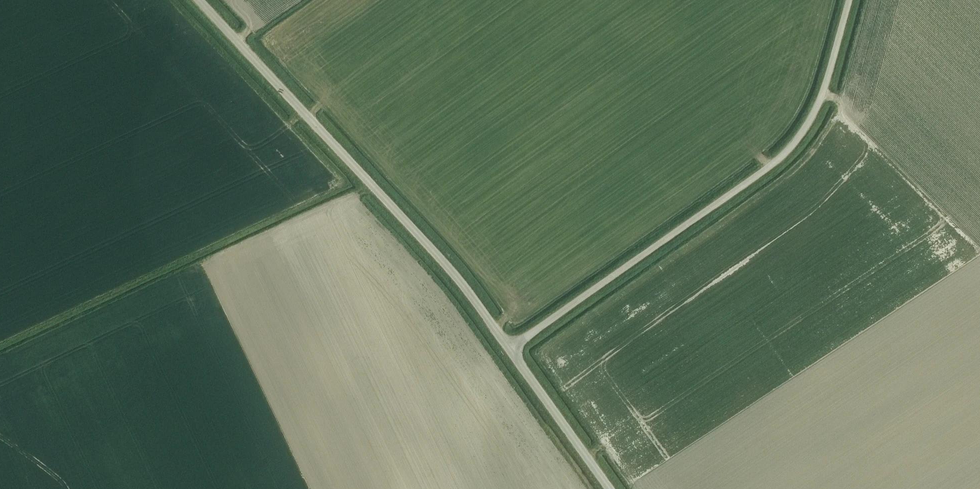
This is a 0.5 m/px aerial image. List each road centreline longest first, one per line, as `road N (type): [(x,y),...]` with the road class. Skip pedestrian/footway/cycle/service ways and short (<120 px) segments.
road 1 (unclassified): [(509,347),(796,148),(815,116),(849,0)]
road 2 (tertiary): [(509,347),(451,272),(199,0)]
road 3 (tertiary): [(612,488),(509,347)]

